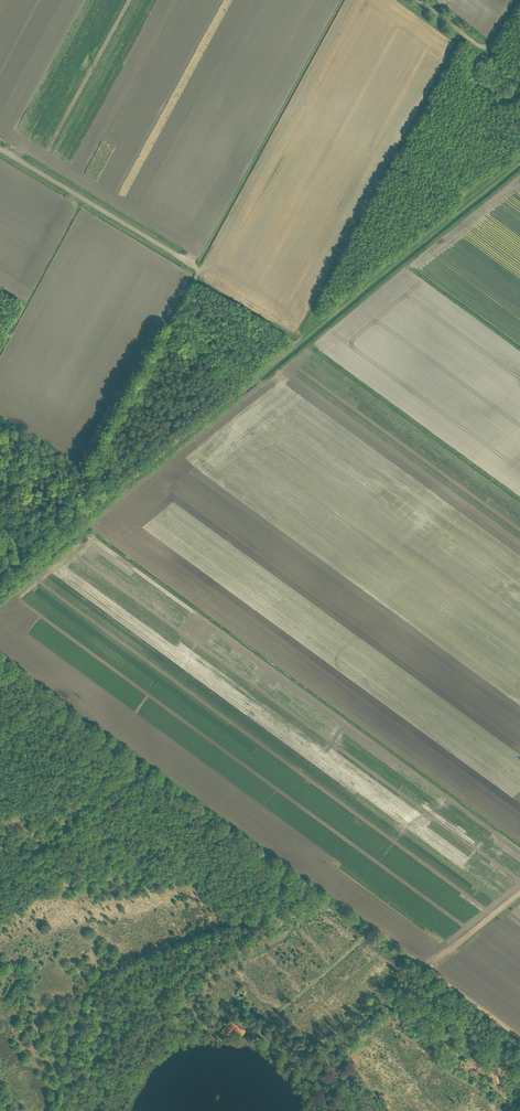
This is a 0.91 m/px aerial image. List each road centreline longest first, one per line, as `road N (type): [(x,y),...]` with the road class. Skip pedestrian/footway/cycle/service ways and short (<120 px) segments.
road 1 (track): [(53,1110),(83,998),(99,976),(318,890)]
road 2 (track): [(300,340),(519,158)]
road 3 (track): [(519,1038),(318,890)]
road 4 (track): [(0,149),(171,251),(198,270),(196,278)]
road 5 (track): [(237,1021),(254,1031),(370,927)]
road 6 (track): [(196,278),(300,340)]

